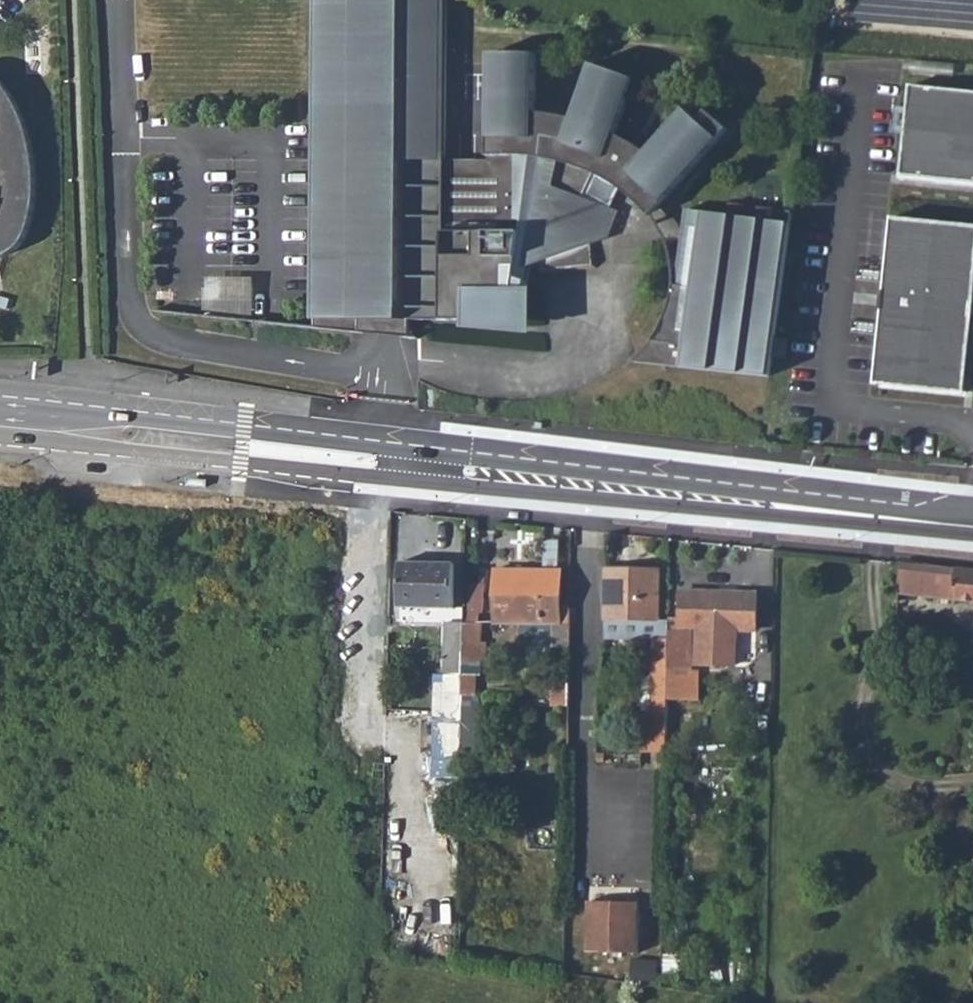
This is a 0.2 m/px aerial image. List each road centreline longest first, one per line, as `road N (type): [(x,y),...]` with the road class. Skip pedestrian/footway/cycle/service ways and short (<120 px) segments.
road 1 (primary): [(972,521),(388,460)]
road 2 (primary): [(388,460),(346,437),(299,430),(0,399)]
road 3 (primary): [(0,441),(337,473),(388,460)]

